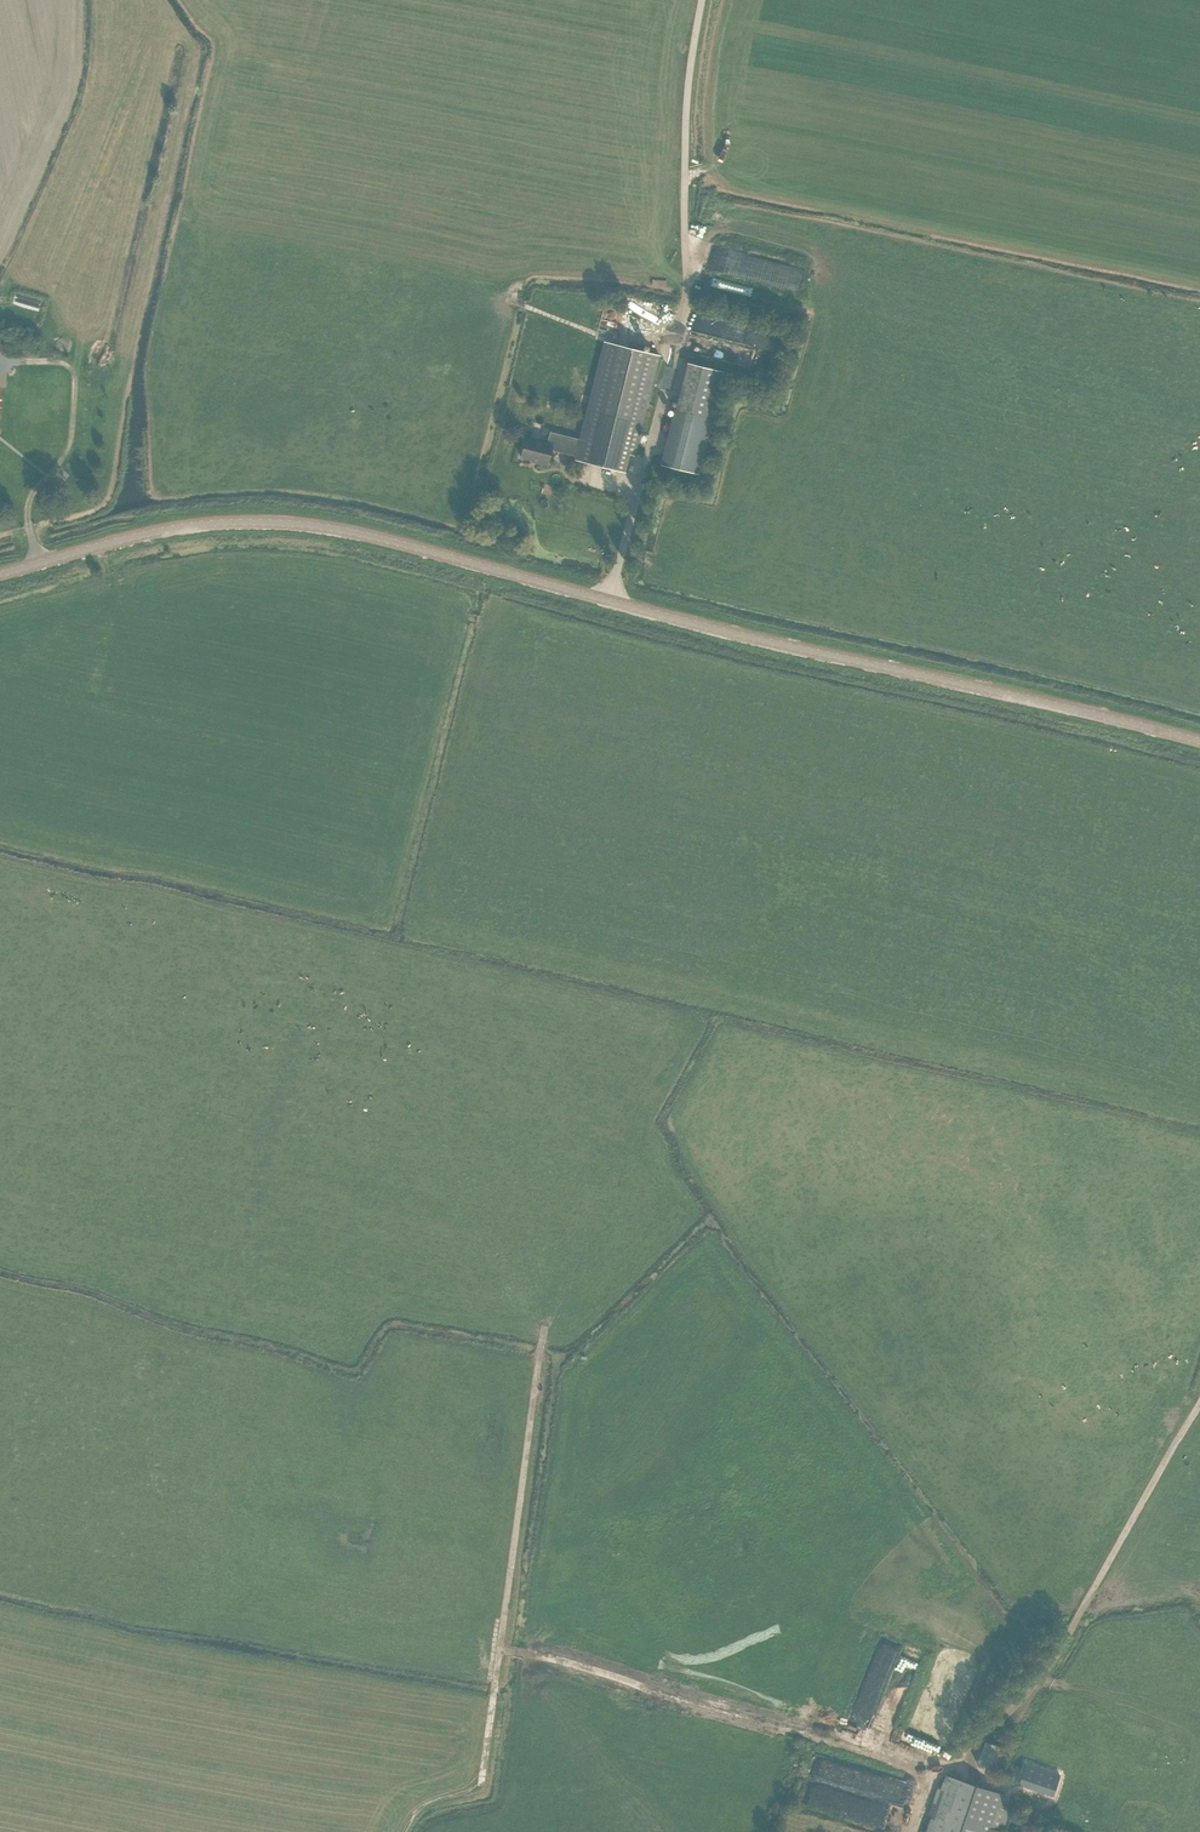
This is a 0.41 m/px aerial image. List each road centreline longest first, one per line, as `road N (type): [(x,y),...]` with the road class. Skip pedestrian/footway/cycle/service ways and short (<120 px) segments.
road 1 (tertiary): [(1199,743),(318,527),(191,527),(0,575)]
road 2 (track): [(1199,1405),(1036,1679),(954,1766),(937,1762),(922,1775)]
road 3 (track): [(482,1783),(544,1329)]
road 4 (track): [(813,1737),(578,1665),(500,1650)]
road 5 (track): [(684,311),(686,127),(703,0)]
road 6 (track): [(490,1722),(400,1796),(377,1831)]

